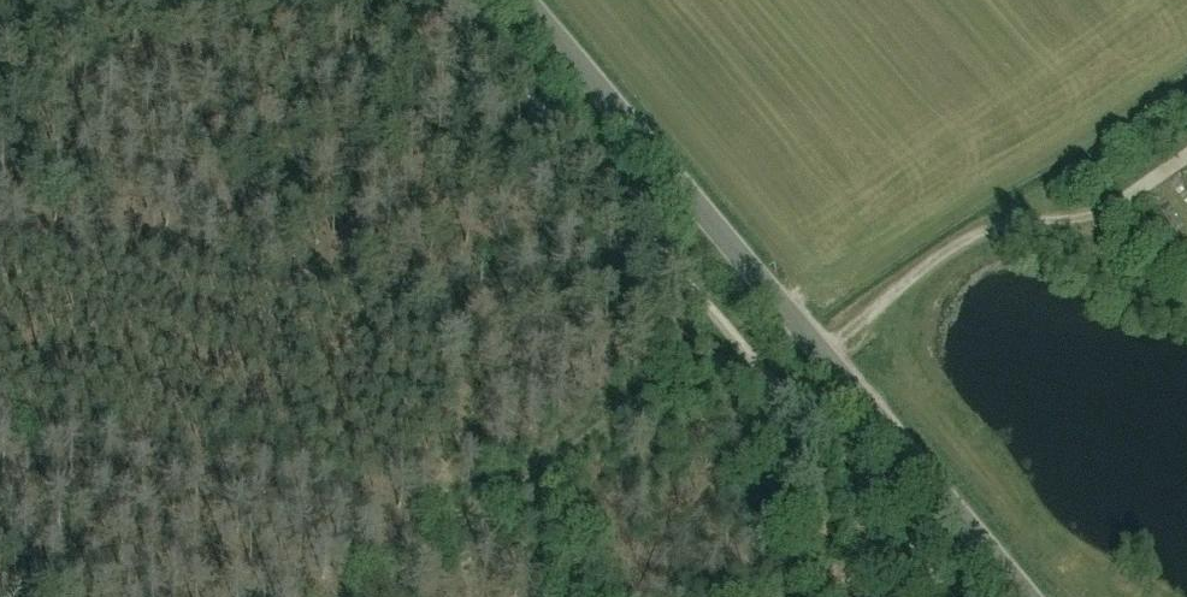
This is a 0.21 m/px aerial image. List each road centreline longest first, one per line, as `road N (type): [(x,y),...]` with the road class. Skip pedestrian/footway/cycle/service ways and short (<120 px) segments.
road 1 (unclassified): [(521,0),(1028,596)]
road 2 (track): [(368,596),(773,301)]

